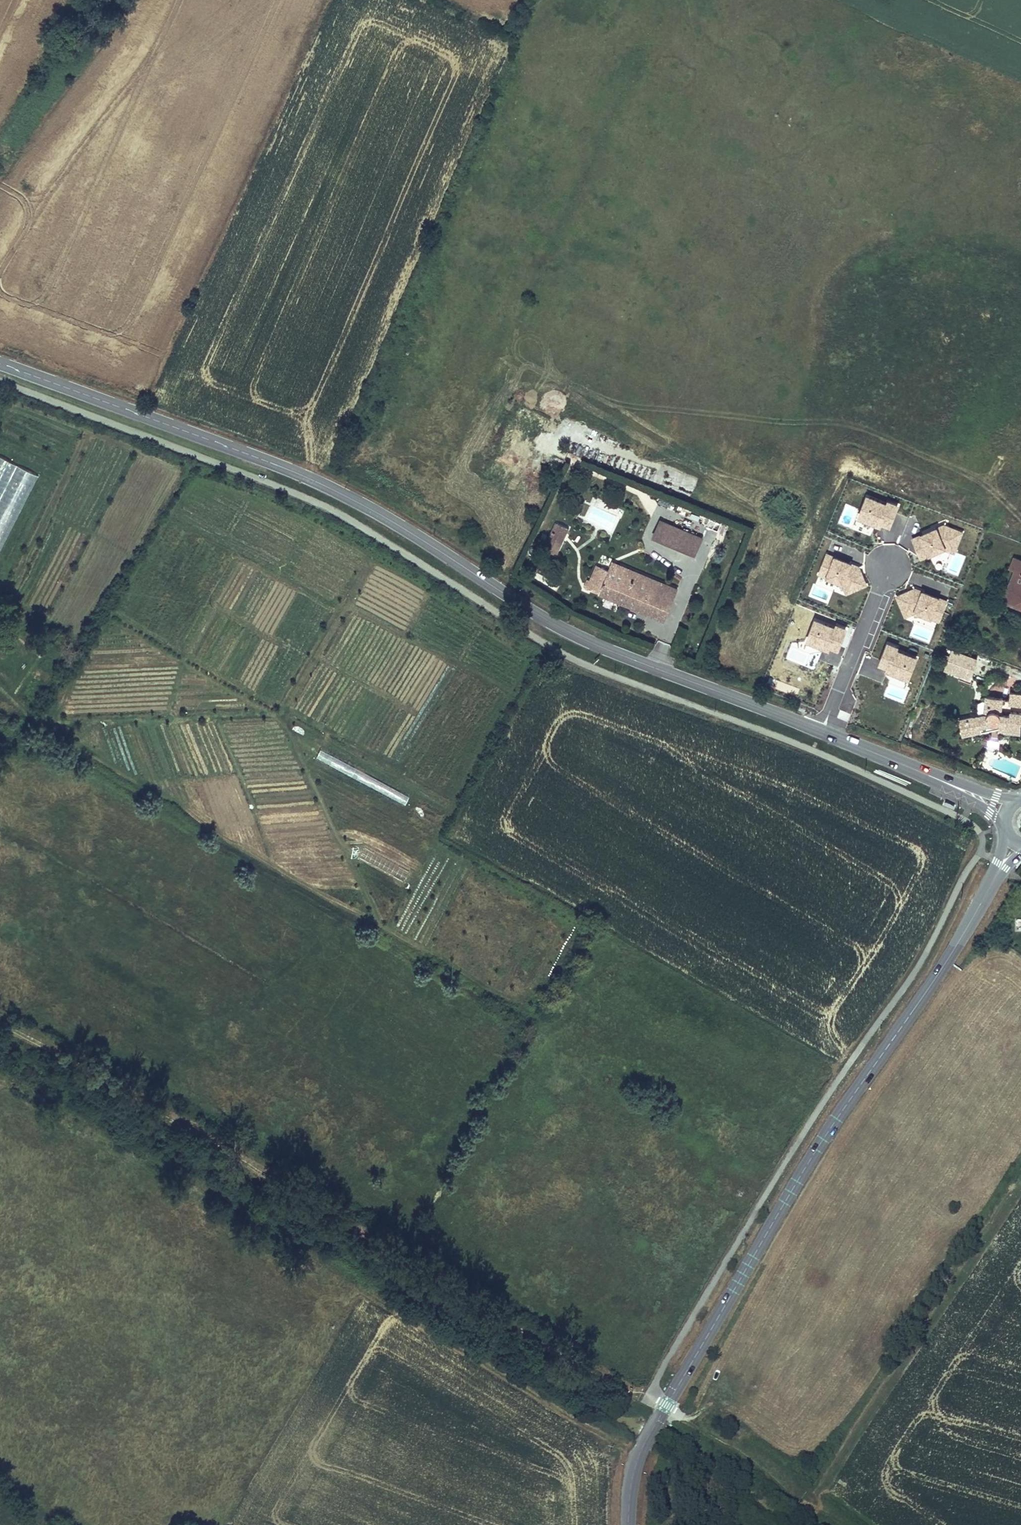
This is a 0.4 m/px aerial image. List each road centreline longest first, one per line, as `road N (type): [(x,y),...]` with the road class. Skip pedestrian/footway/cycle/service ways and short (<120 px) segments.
road 1 (tertiary): [(826,733),(578,638),(324,485),(0,363)]
road 2 (tertiary): [(993,880),(820,1145),(651,1432),(633,1474),(628,1524)]
road 3 (track): [(0,168),(121,0)]
road 4 (residential): [(826,733),(889,569)]
road 5 (tertiary): [(943,782),(826,733)]

